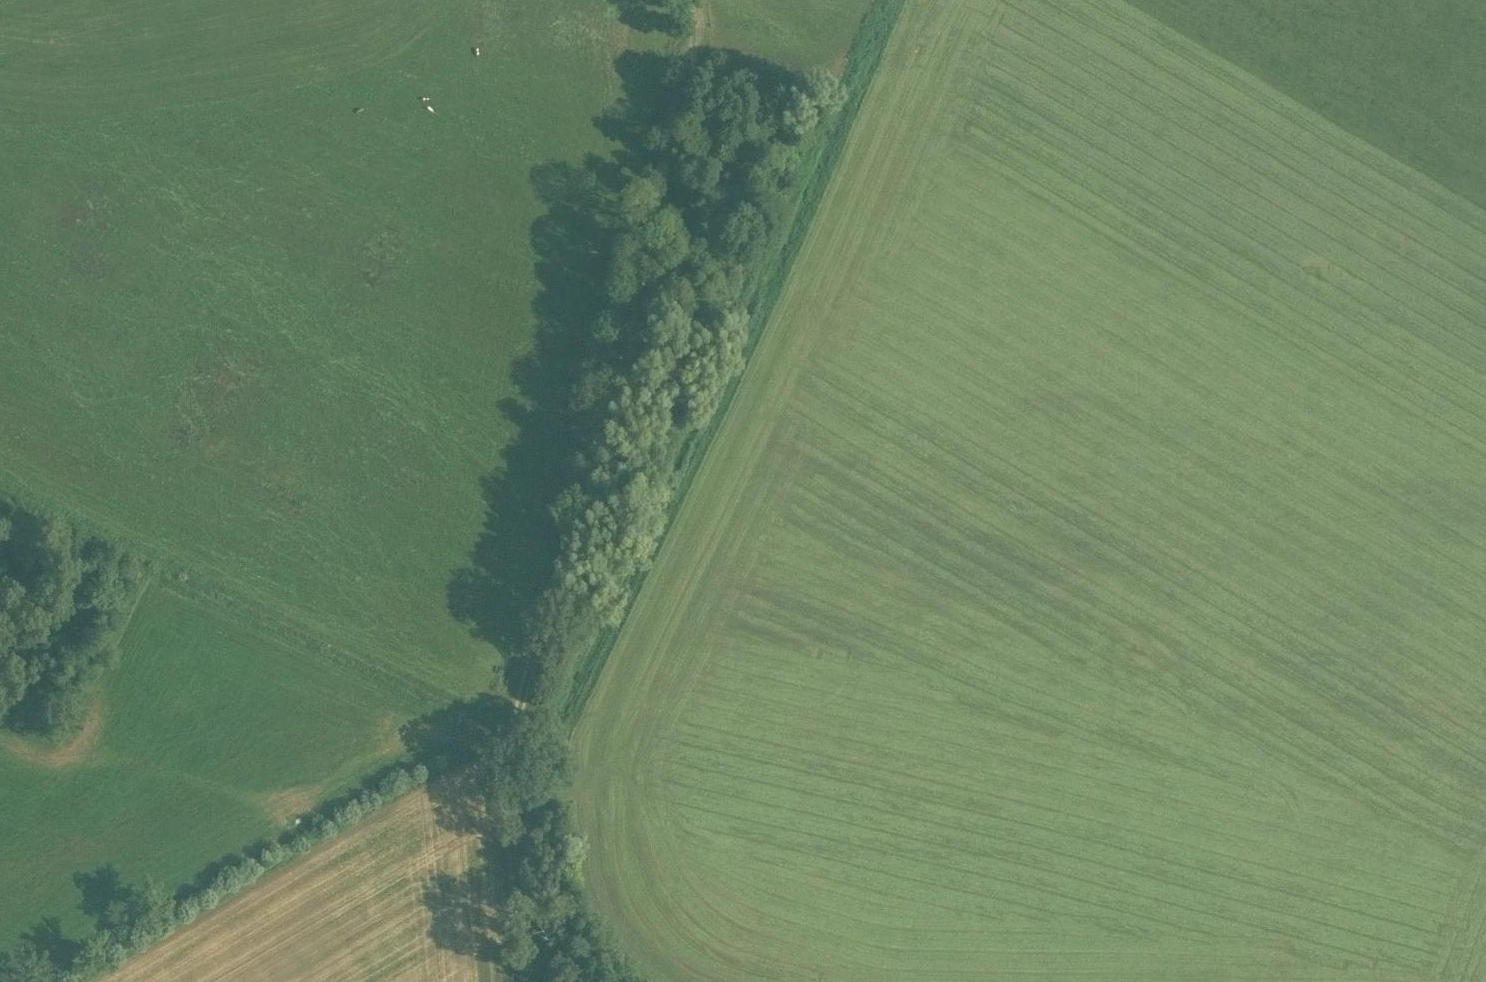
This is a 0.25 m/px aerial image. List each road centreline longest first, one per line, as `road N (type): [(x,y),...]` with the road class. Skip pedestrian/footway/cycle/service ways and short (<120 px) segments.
road 1 (track): [(677,0),(691,60),(517,715),(533,981)]

